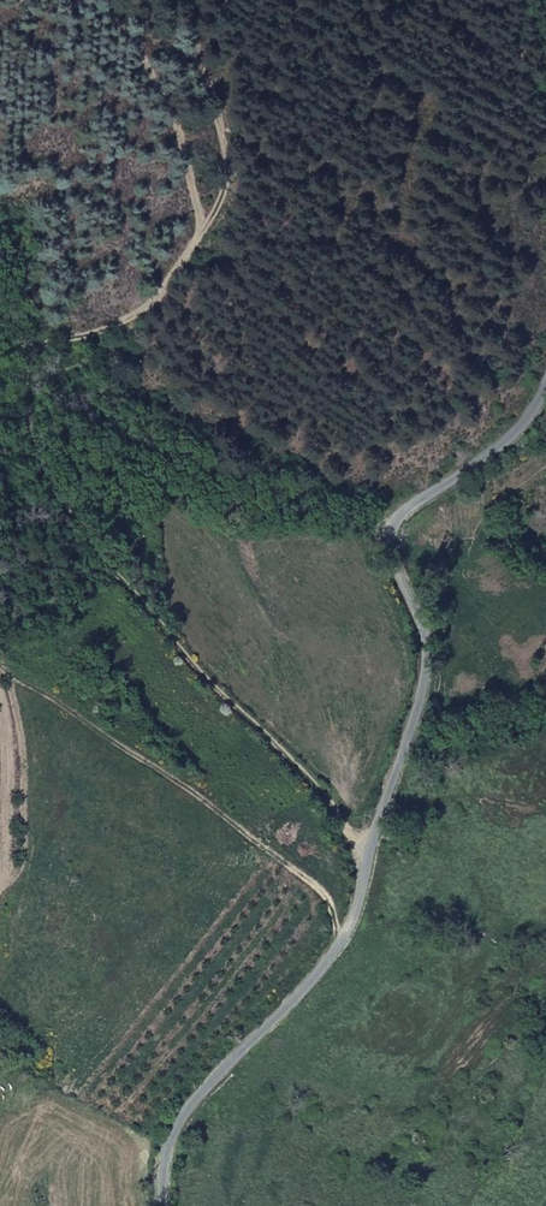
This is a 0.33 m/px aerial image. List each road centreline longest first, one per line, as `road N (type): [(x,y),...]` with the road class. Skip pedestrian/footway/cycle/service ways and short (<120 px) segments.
road 1 (unclassified): [(545,385),(510,437),(395,520),(391,551),(423,630),(425,675),(357,908),(316,974),(188,1108),(165,1156),(164,1205)]
road 2 (track): [(369,851),(340,830),(326,794),(182,654),(41,457)]
road 3 (track): [(184,0),(227,157),(227,190),(146,310),(92,335),(26,344)]
road 4 (track): [(343,939),(325,895),(221,815),(0,668)]
road 5 (track): [(201,236),(174,117),(114,20),(78,0)]

